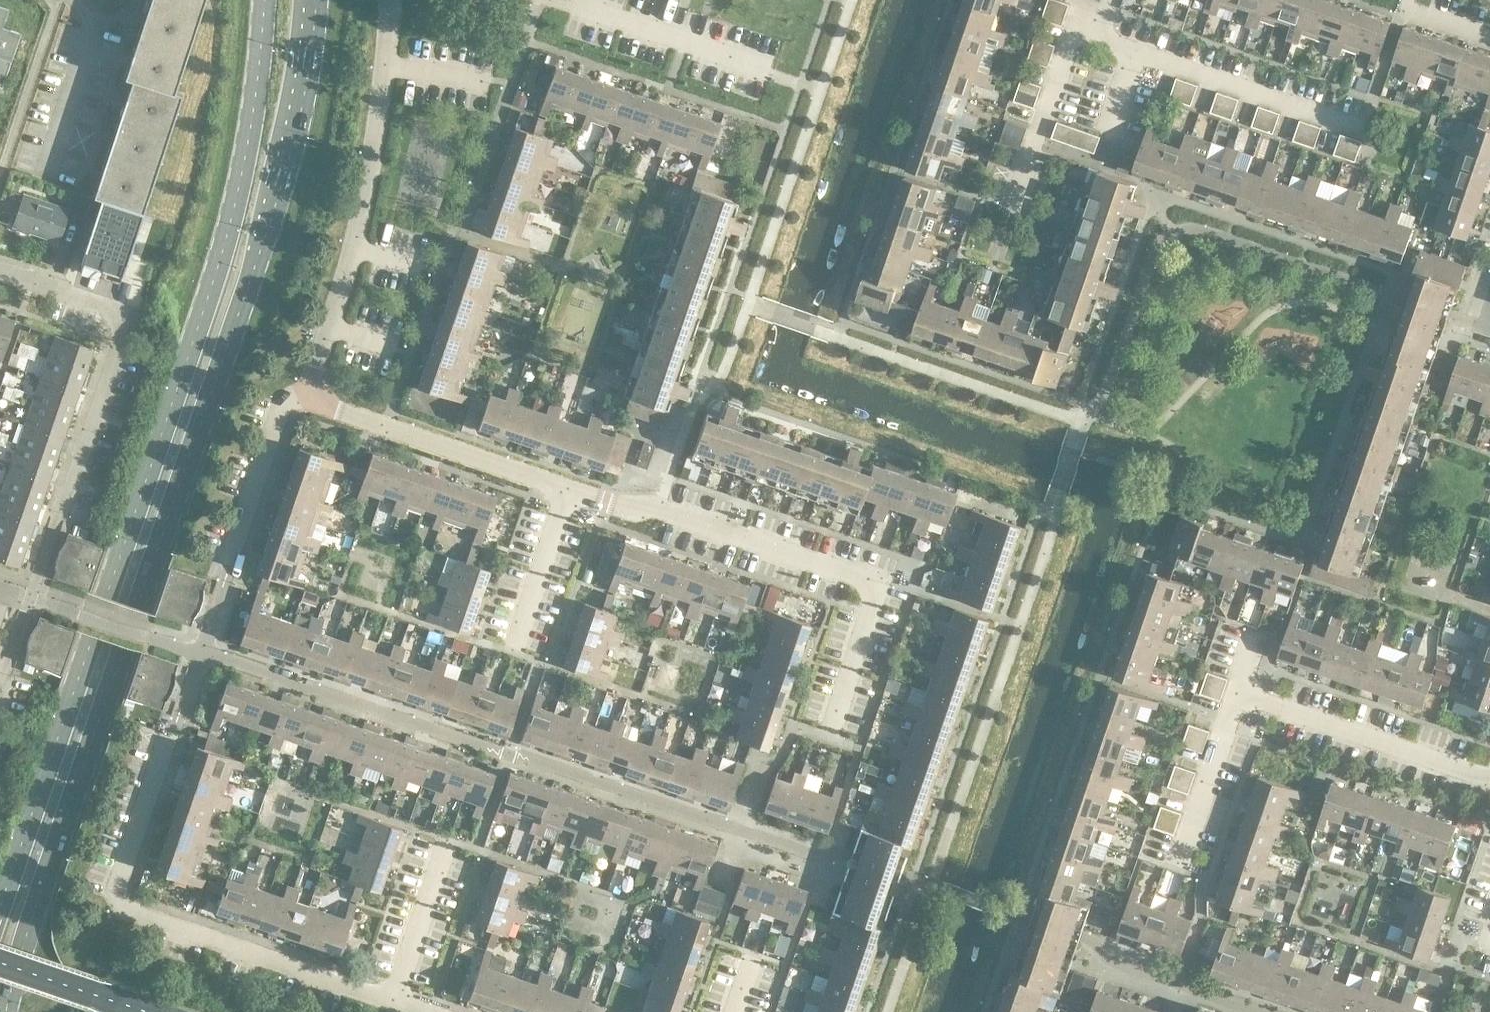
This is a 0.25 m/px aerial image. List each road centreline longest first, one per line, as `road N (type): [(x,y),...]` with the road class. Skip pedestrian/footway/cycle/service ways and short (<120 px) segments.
road 1 (secondary): [(6,1011),(70,797),(281,187),(306,86),(314,0)]
road 2 (secondary): [(259,0),(255,75),(216,264),(0,893)]
road 3 (residential): [(880,579),(659,505),(566,491),(336,410),(314,392)]
road 4 (residential): [(438,1011),(133,913),(119,890),(167,739)]
road 5 (unclassified): [(314,392),(366,189),(396,0)]
road 6 (residential): [(118,336),(0,683)]
road 7 (residential): [(1489,782),(1239,701)]
road 8 (residential): [(230,559),(281,408),(314,392)]
road 9 (residential): [(118,336),(107,303),(0,267)]

